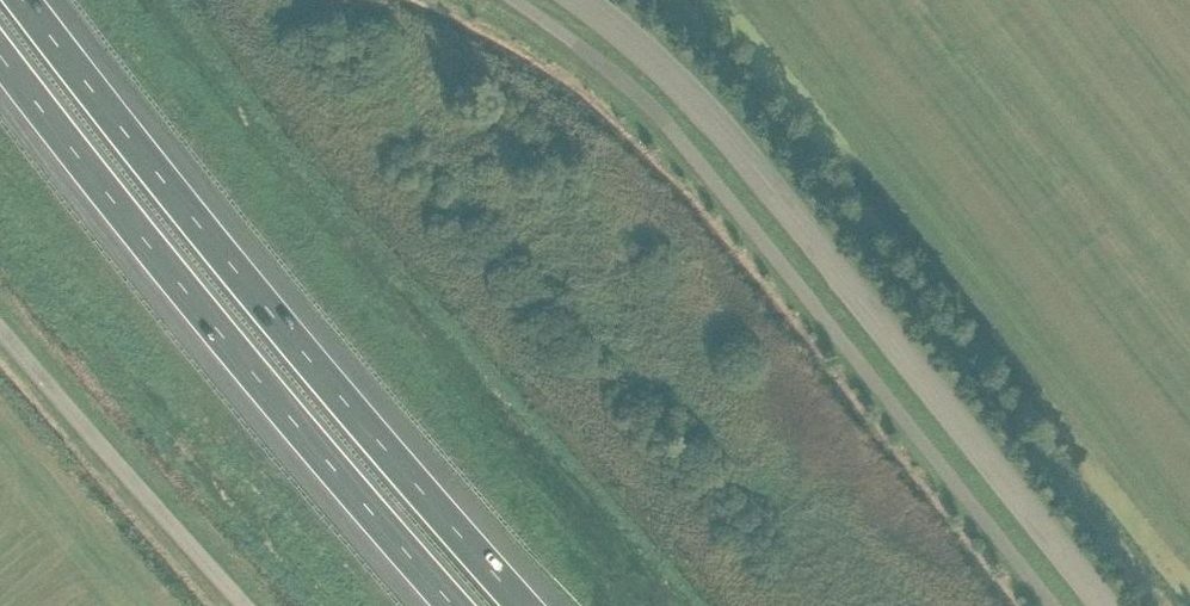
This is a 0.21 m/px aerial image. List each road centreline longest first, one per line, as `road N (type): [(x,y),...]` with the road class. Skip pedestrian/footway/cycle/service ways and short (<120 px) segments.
road 1 (tertiary): [(1097,605),(696,108),(571,0)]
road 2 (motorway): [(542,605),(246,273),(30,0)]
road 3 (motorway): [(0,51),(192,304),(449,605)]
road 4 (unclassified): [(238,605),(0,341)]

